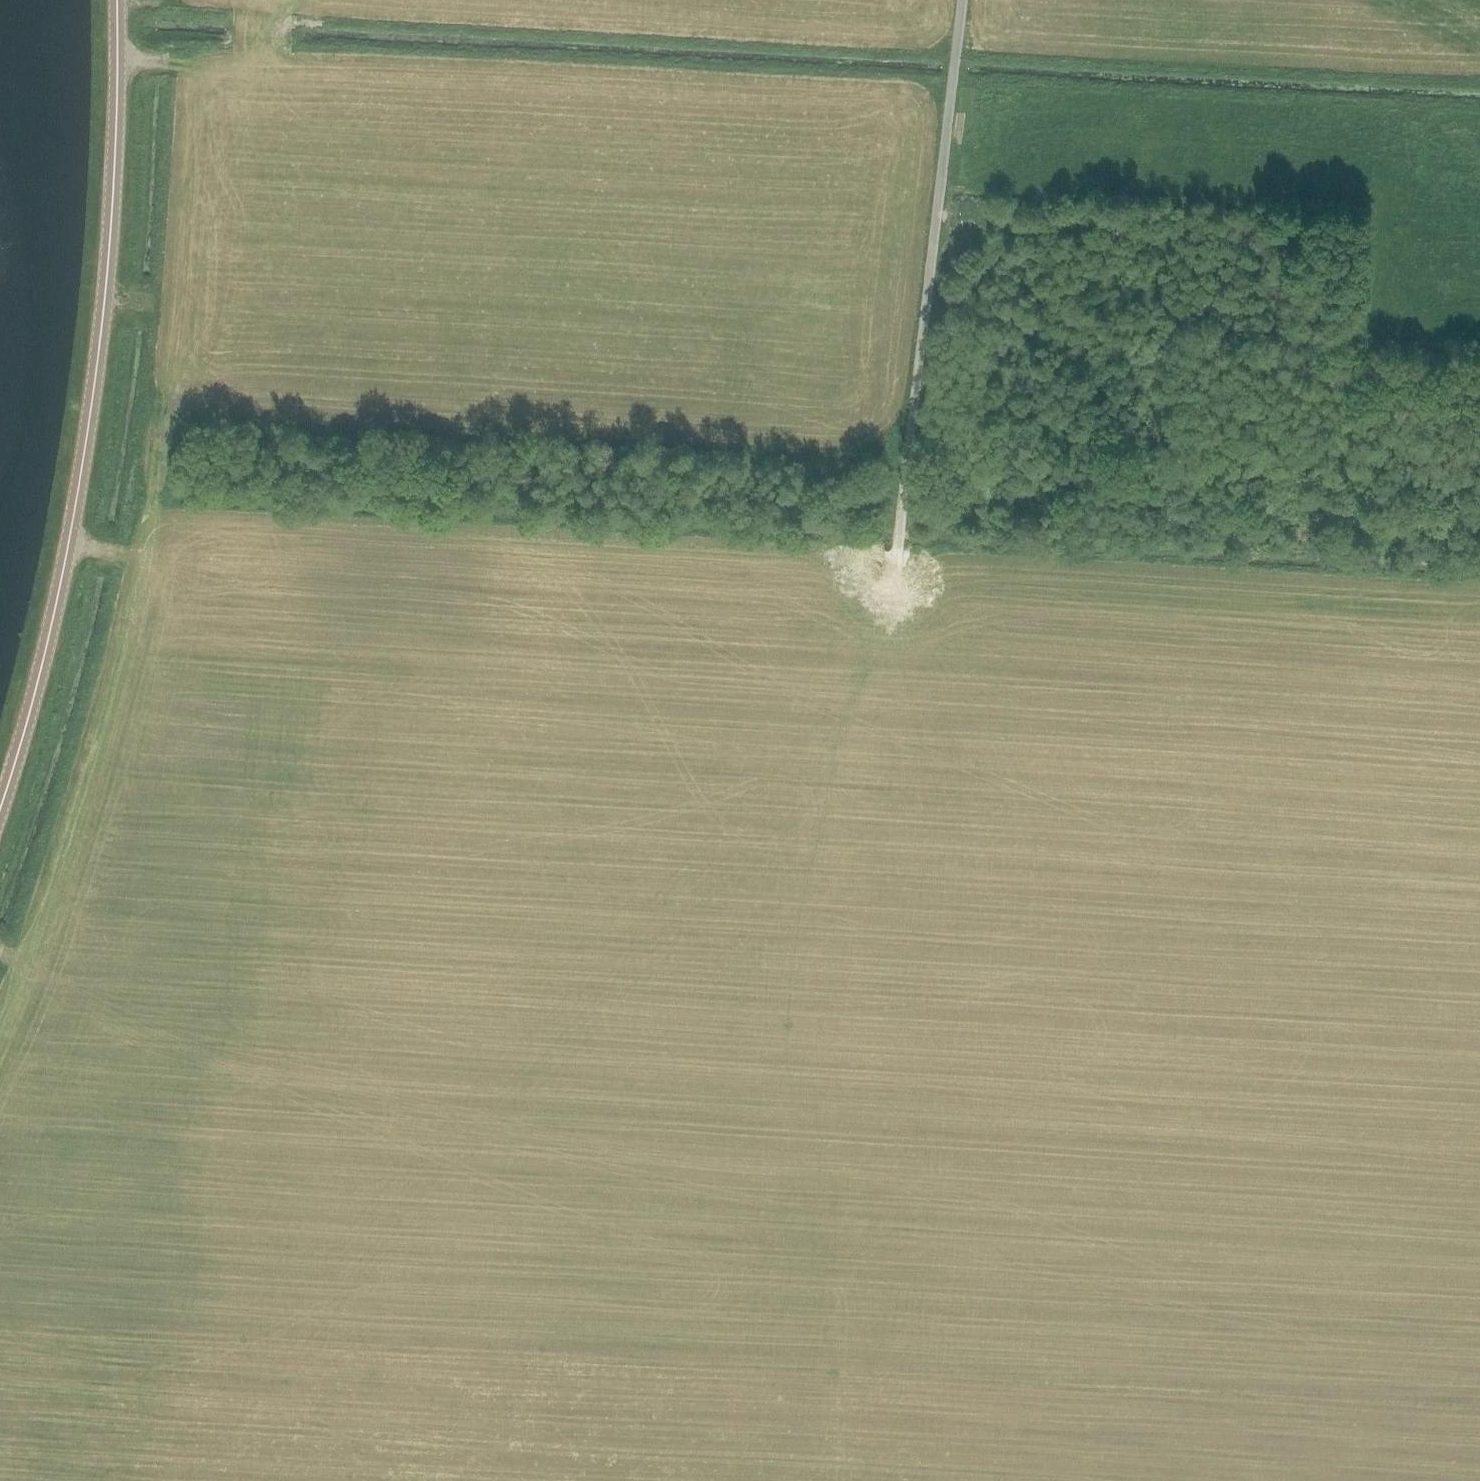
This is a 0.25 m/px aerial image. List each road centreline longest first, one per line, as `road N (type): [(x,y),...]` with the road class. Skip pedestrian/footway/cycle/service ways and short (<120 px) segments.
road 1 (unclassified): [(0,809),(53,626),(105,323),(117,189),(118,0)]

